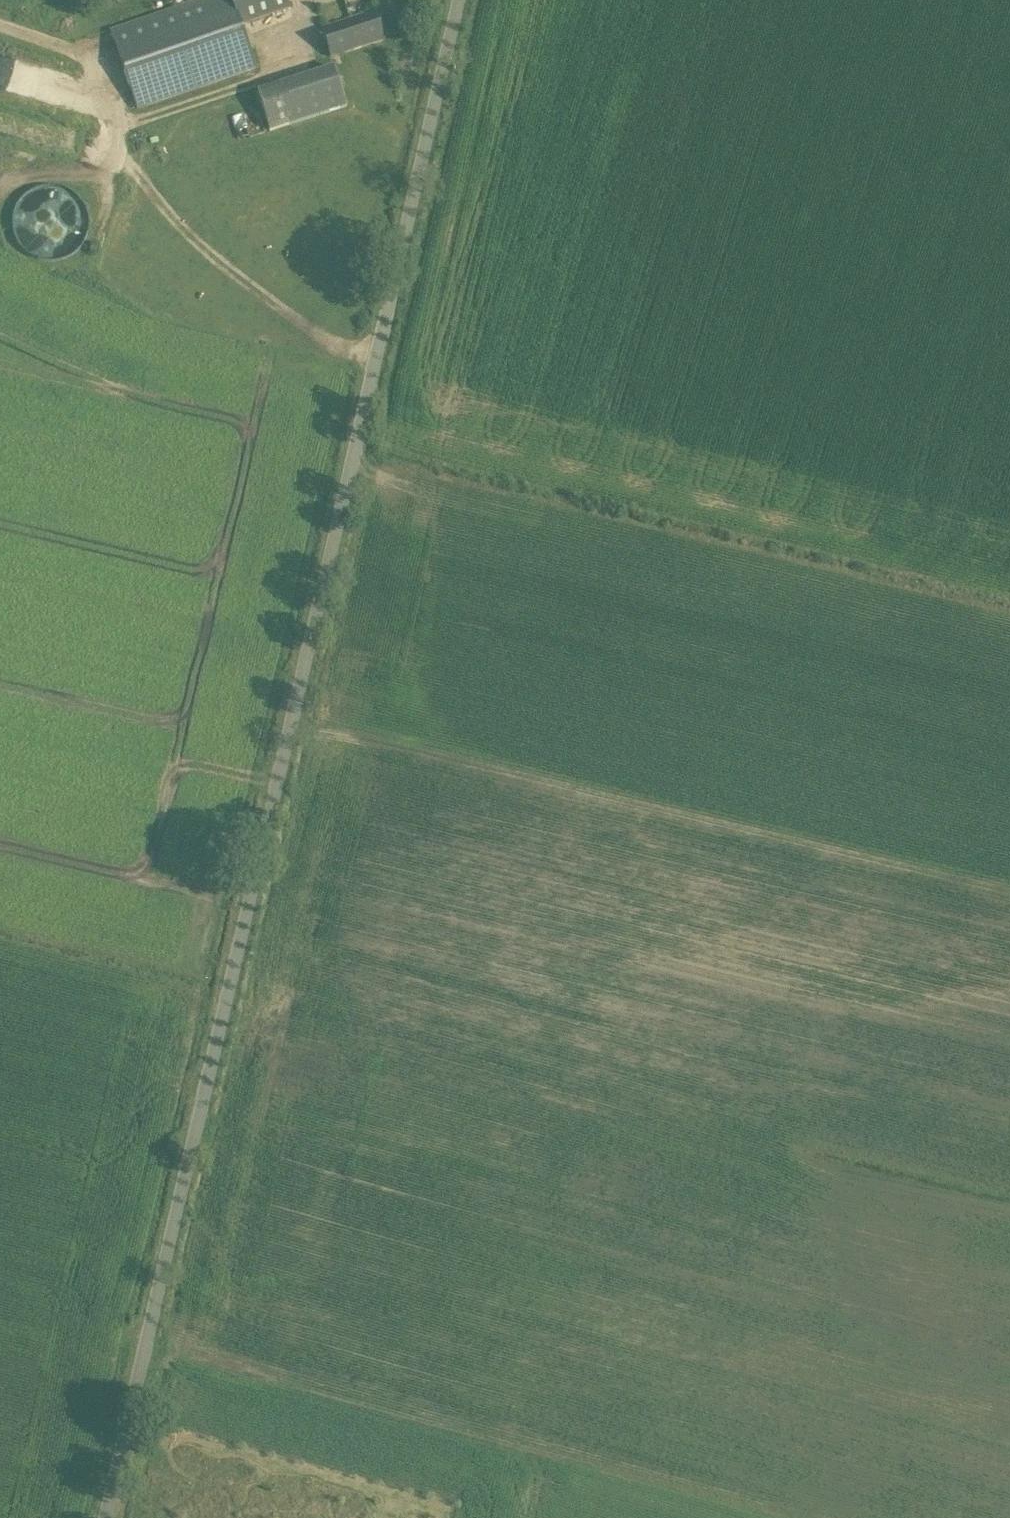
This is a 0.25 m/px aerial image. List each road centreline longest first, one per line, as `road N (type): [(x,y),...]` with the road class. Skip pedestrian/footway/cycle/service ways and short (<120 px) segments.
road 1 (unclassified): [(105,1517),(458,0)]

